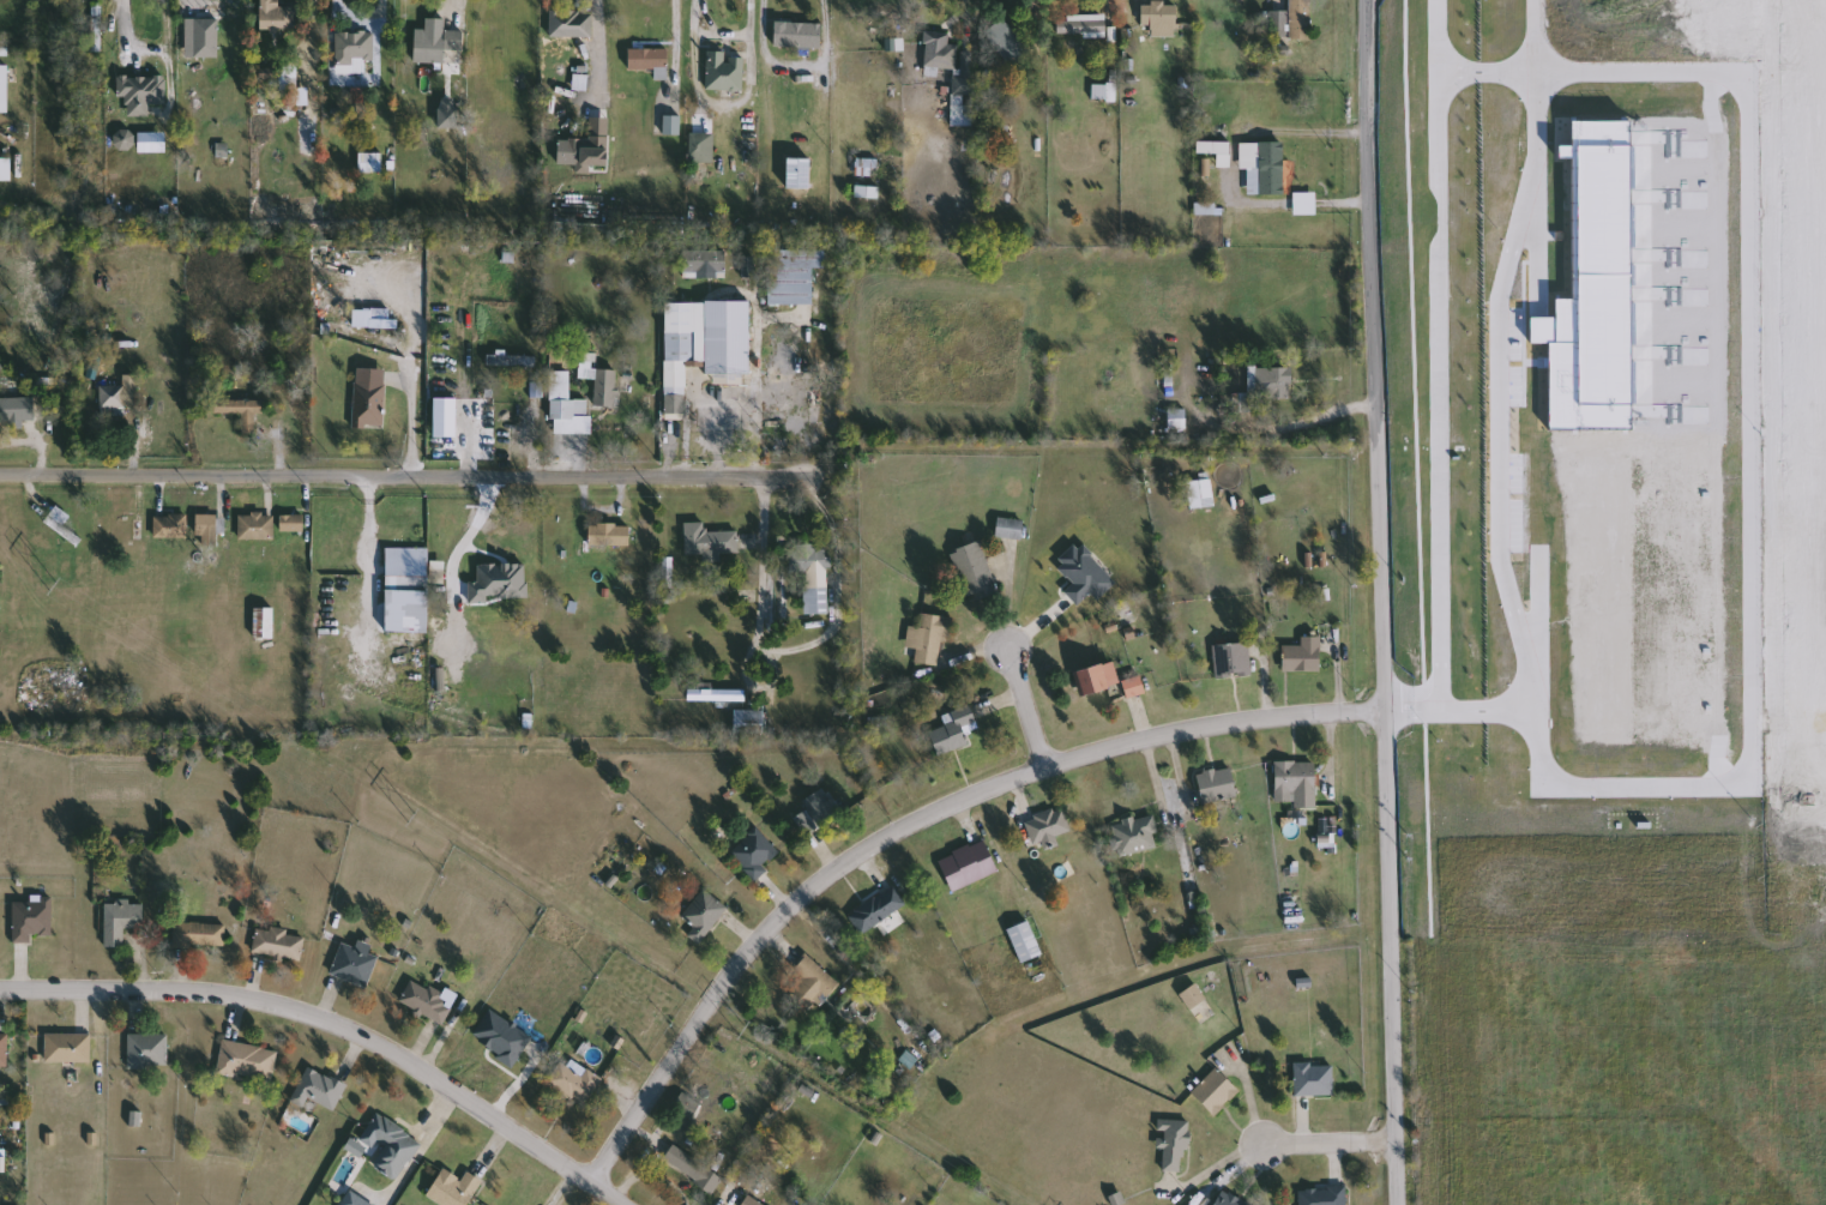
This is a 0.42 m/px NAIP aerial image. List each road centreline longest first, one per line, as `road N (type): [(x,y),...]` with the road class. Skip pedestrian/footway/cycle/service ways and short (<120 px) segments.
road 1 (residential): [(1365,0),(1381,399),(1395,1204)]
road 2 (residential): [(1382,707),(1138,740),(940,811),(844,867),(753,950),(590,1182)]
road 3 (residential): [(0,477),(825,483)]
road 4 (residential): [(624,1204),(412,1064),(315,1016),(209,992),(0,989)]
road 5 (residential): [(1053,769),(999,647)]
road 6 (residential): [(1393,1141),(1270,1144)]

